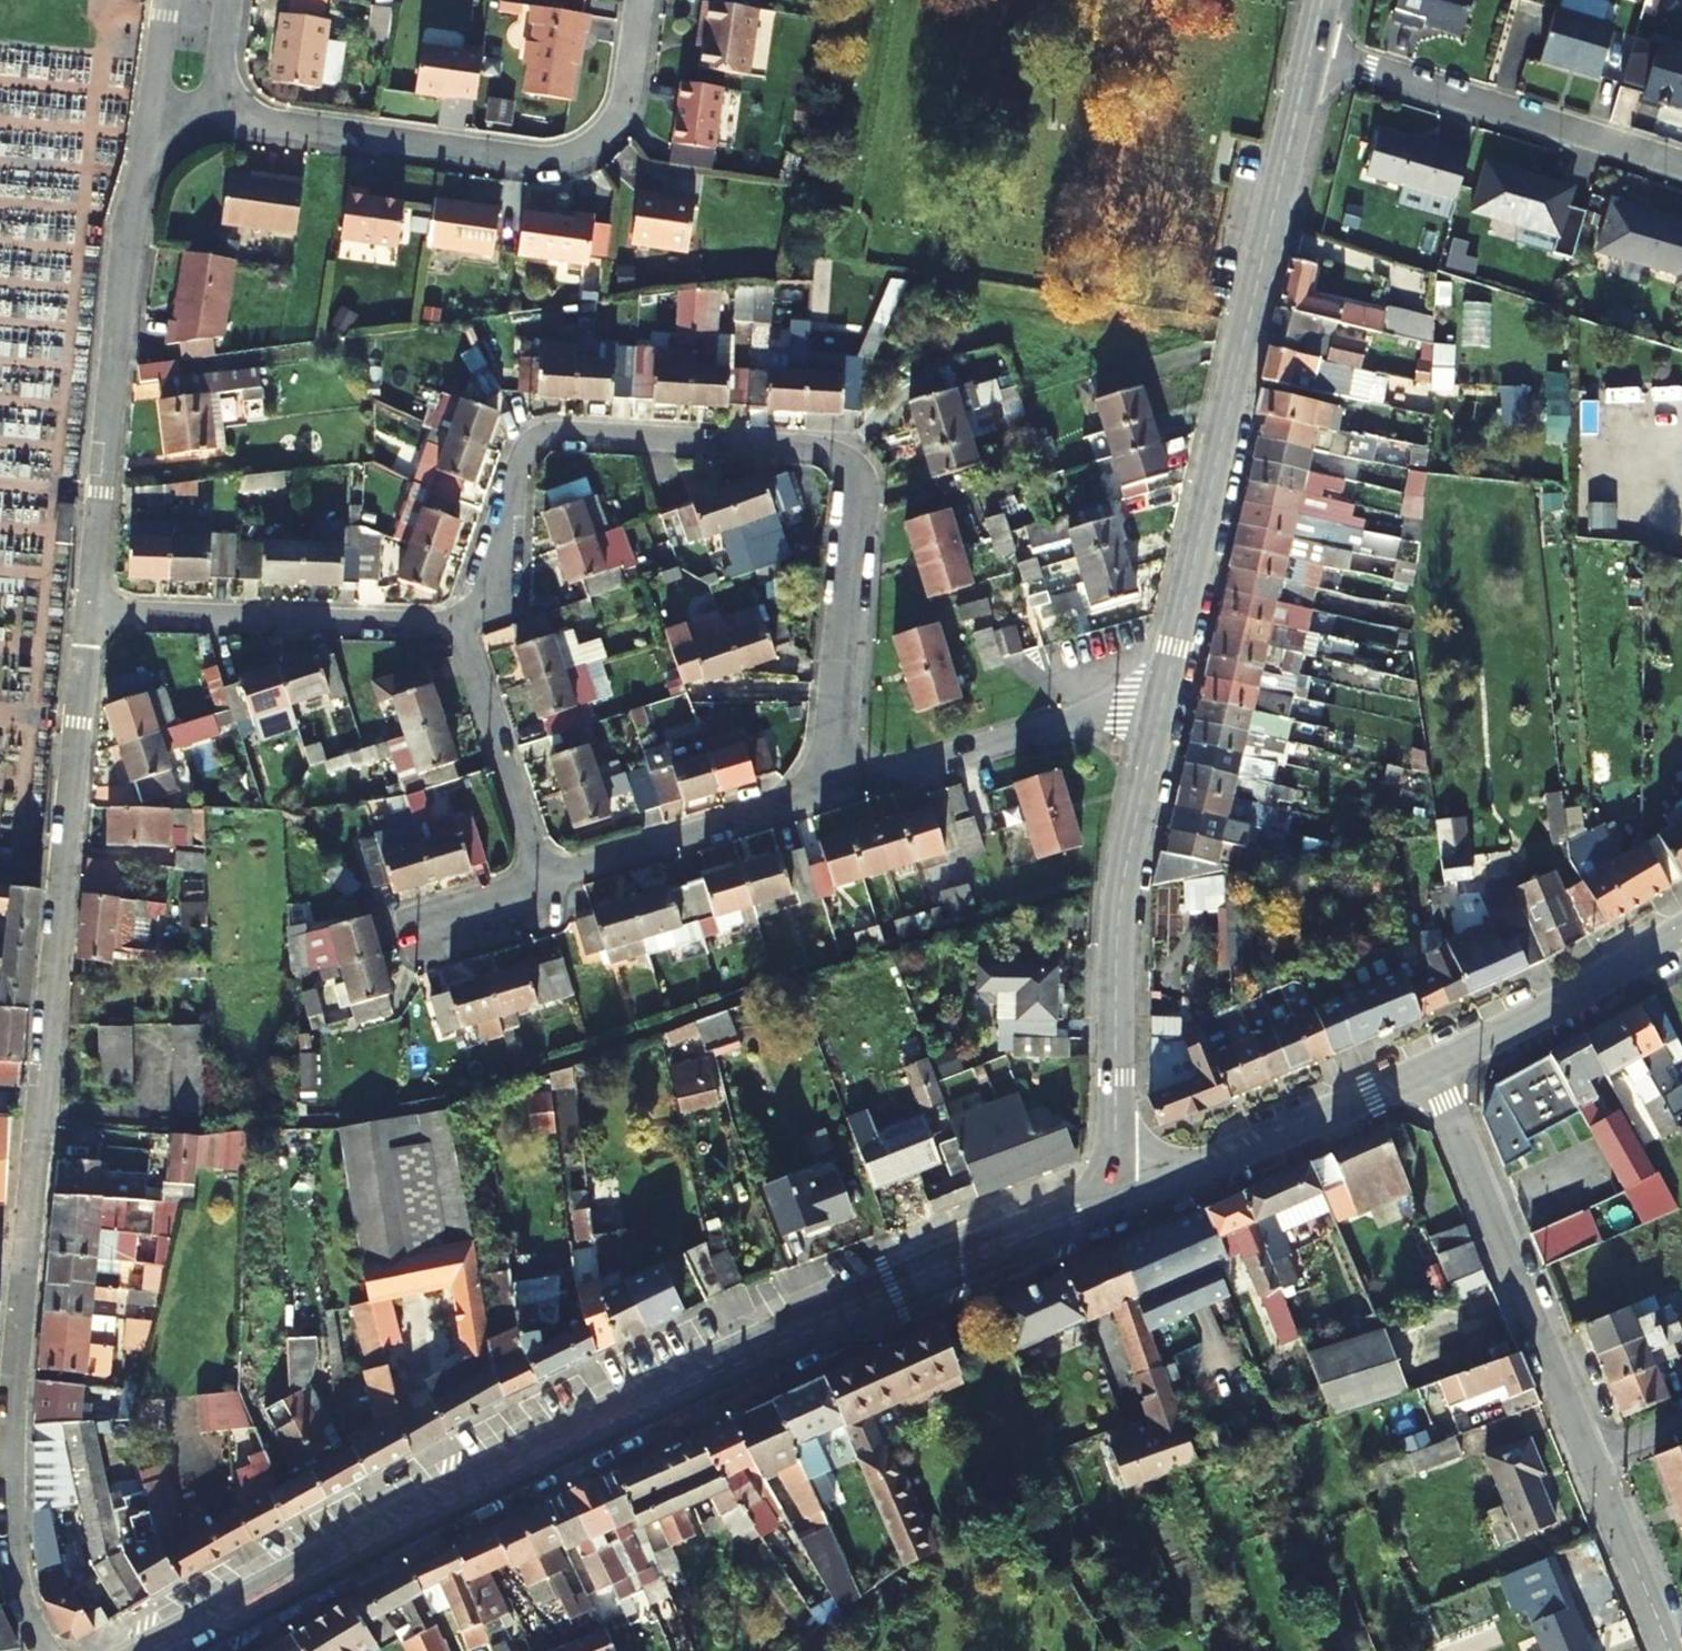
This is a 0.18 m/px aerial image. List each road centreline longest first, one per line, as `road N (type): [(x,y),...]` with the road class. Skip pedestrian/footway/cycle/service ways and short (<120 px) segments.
road 1 (tertiary): [(161,1650),(670,1387),(1079,1213),(1118,1181)]
road 2 (residential): [(44,1650),(20,1587),(15,1445),(38,1117),(89,612)]
road 3 (residential): [(459,626),(487,602),(497,579),(517,460),(538,439),(559,430),(819,449),(846,458),(861,496),(824,791)]
road 4 (tertiary): [(1161,711),(1313,51)]
road 5 (residential): [(1430,1071),(1669,1650)]
road 6 (residential): [(641,0),(628,100),(607,138),(572,156),(530,162),(218,121)]
road 7 (residential): [(89,612),(136,209),(167,122)]
road 8 (tertiary): [(1118,1181),(1120,895),(1161,711)]
road 9 (residential): [(1313,51),(1681,166)]
road 10 (residential): [(89,612),(459,626)]
road 11 (residential): [(1161,711),(1124,706),(824,791)]
road 12 (residential): [(1118,1181),(1153,1186),(1430,1071)]
road 13 (residential): [(824,791),(540,872)]
road 14 (residential): [(1430,1071),(1681,930)]
road 15 (residential): [(540,872),(459,626)]
road 16 (residential): [(540,872),(518,904),(426,929)]
road 17 (residential): [(167,122),(157,80),(166,0)]
road 18 (residential): [(218,121),(235,0)]

